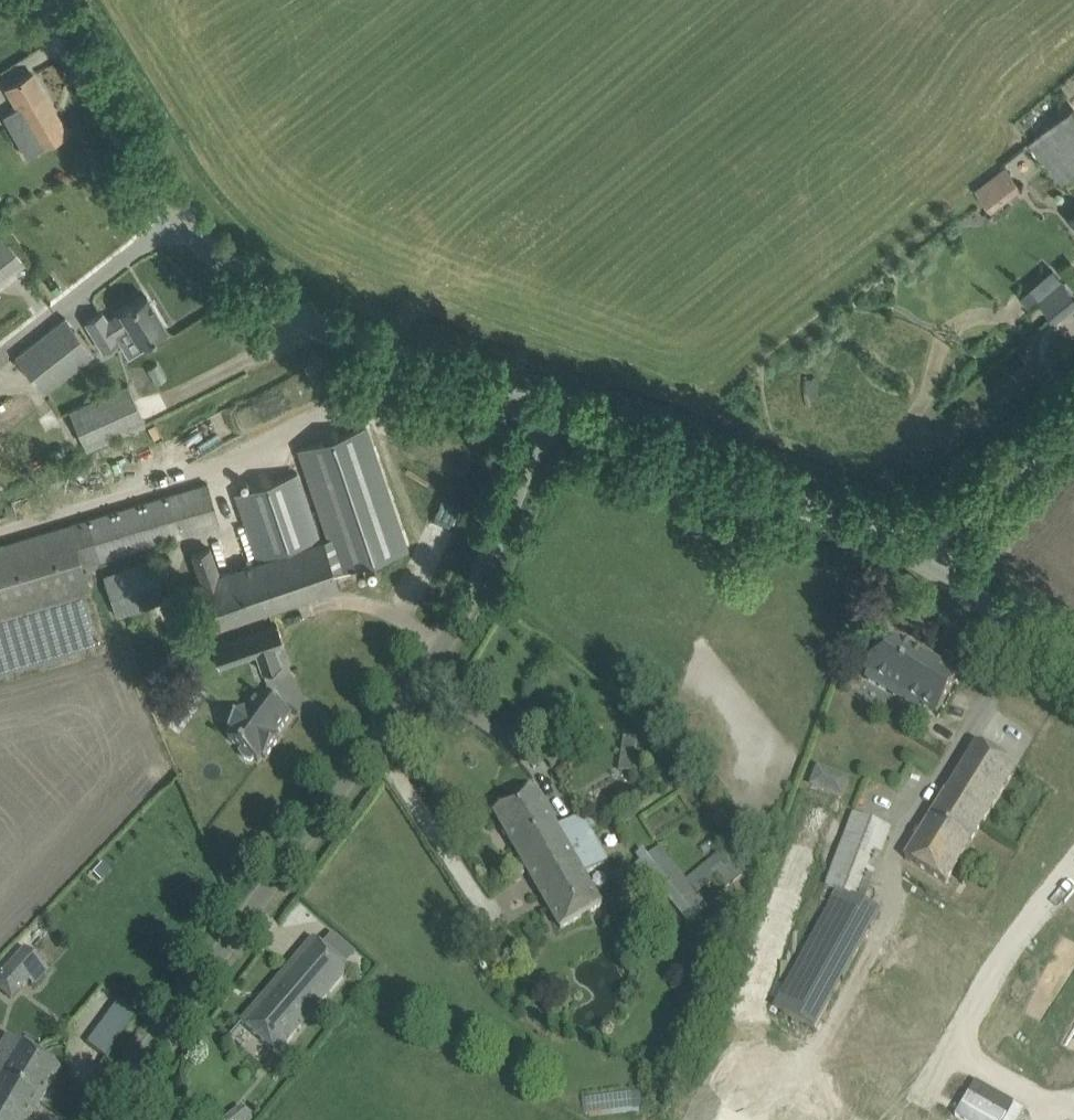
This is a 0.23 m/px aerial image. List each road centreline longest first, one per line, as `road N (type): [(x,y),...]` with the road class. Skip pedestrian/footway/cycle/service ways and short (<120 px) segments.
road 1 (unclassified): [(99,1119),(436,643),(549,413)]
road 2 (unclassified): [(549,413),(313,327),(240,275),(180,218),(109,120),(54,0)]
road 3 (unclassified): [(924,562),(790,500),(549,413)]
road 4 (unclassified): [(924,562),(1073,411)]
road 5 (unclassified): [(1073,666),(1010,614),(924,562)]

